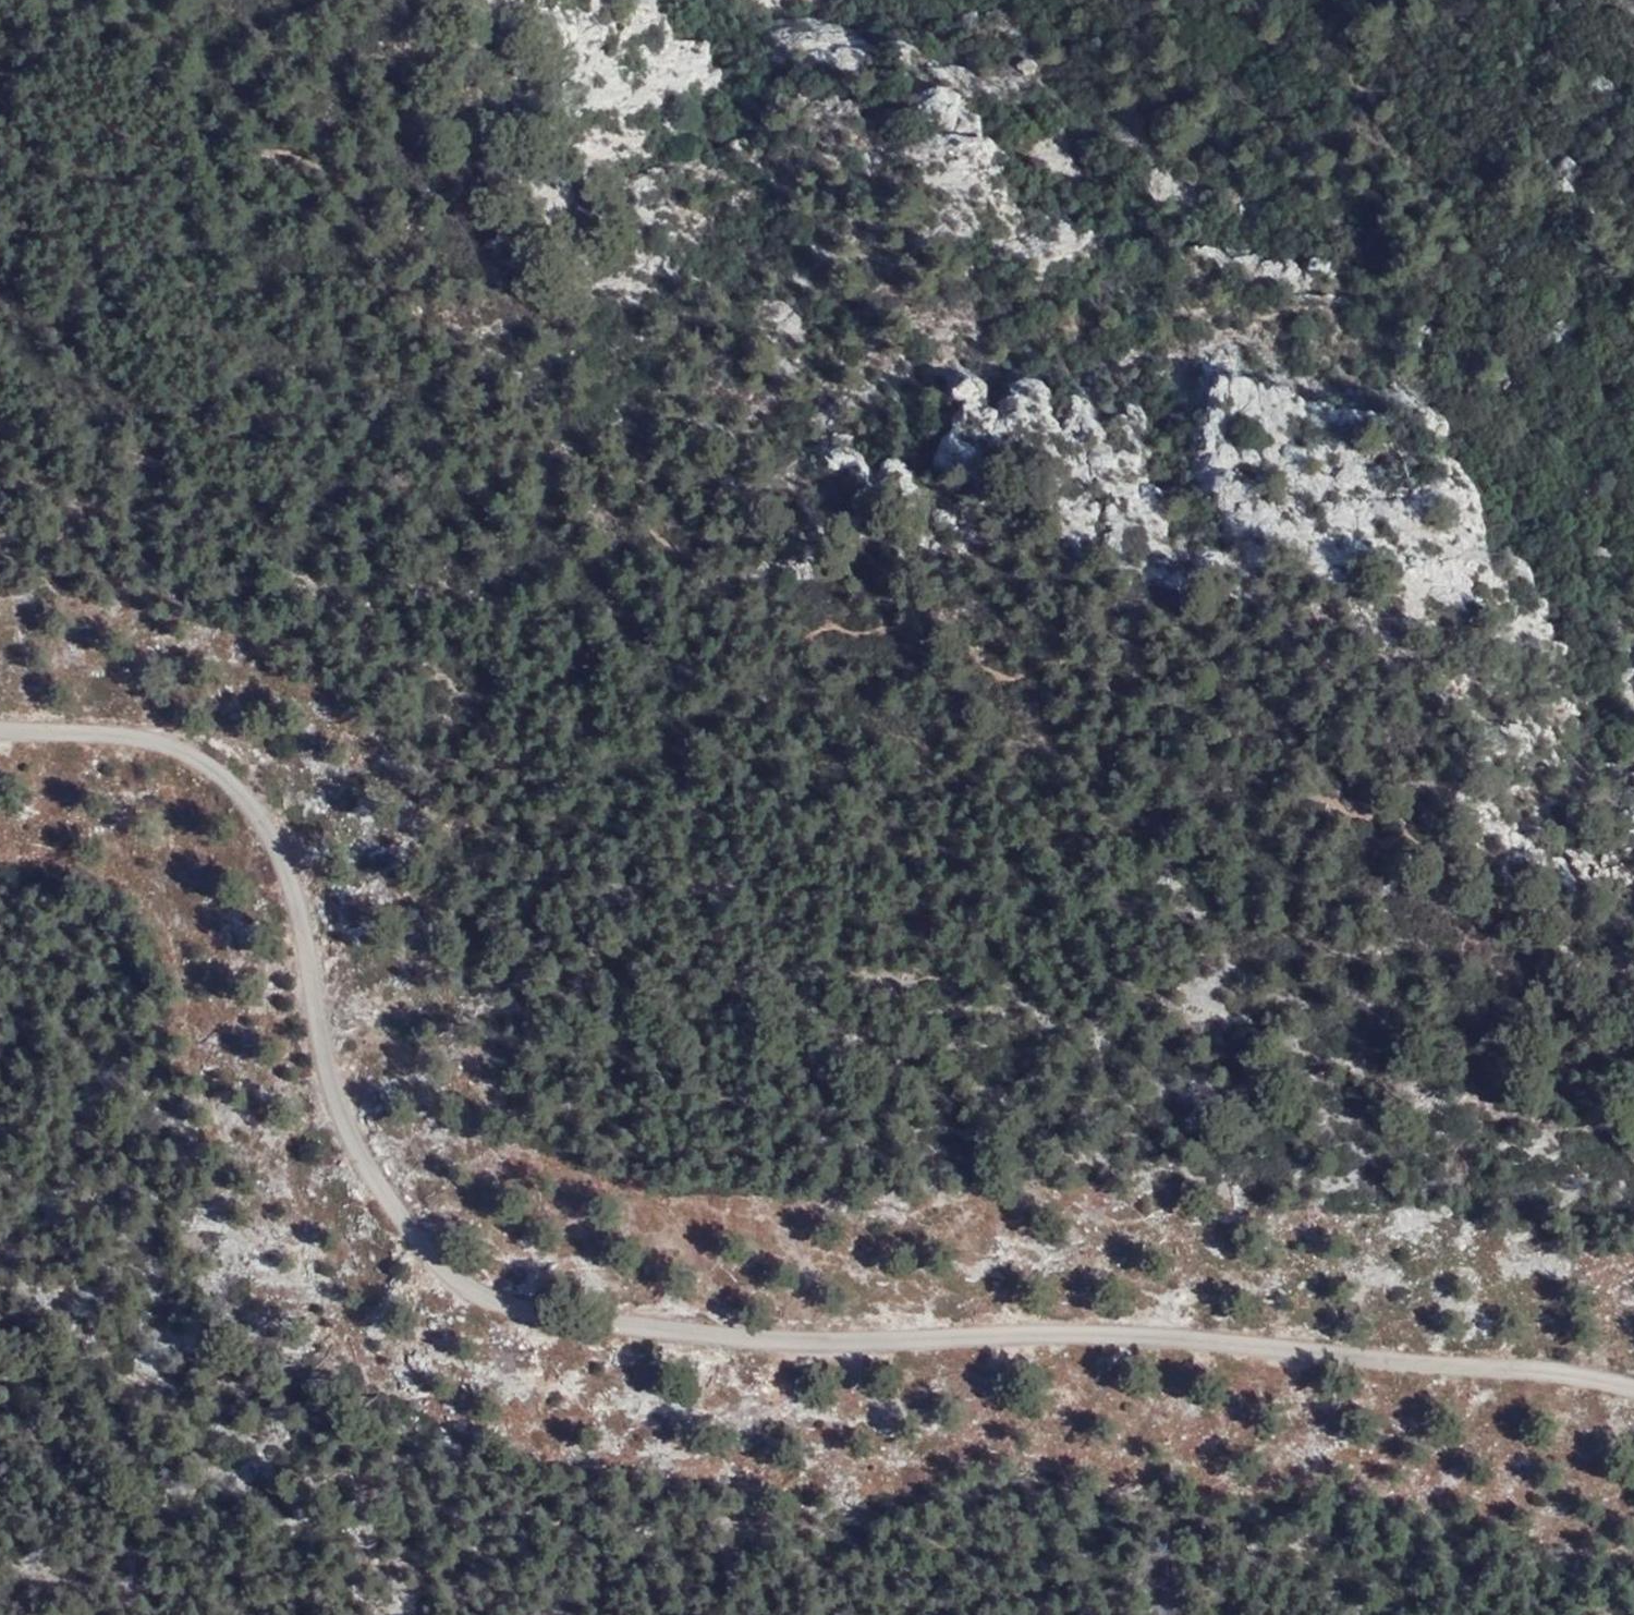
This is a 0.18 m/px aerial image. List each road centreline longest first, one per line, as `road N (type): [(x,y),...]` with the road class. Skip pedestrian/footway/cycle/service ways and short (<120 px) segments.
road 1 (unclassified): [(1633,1390),(1580,1375),(1100,1330),(854,1343),(717,1337),(537,1312),(466,1286),(398,1212),(347,1123),(281,850),(241,788),(178,748),(107,731),(0,730)]

